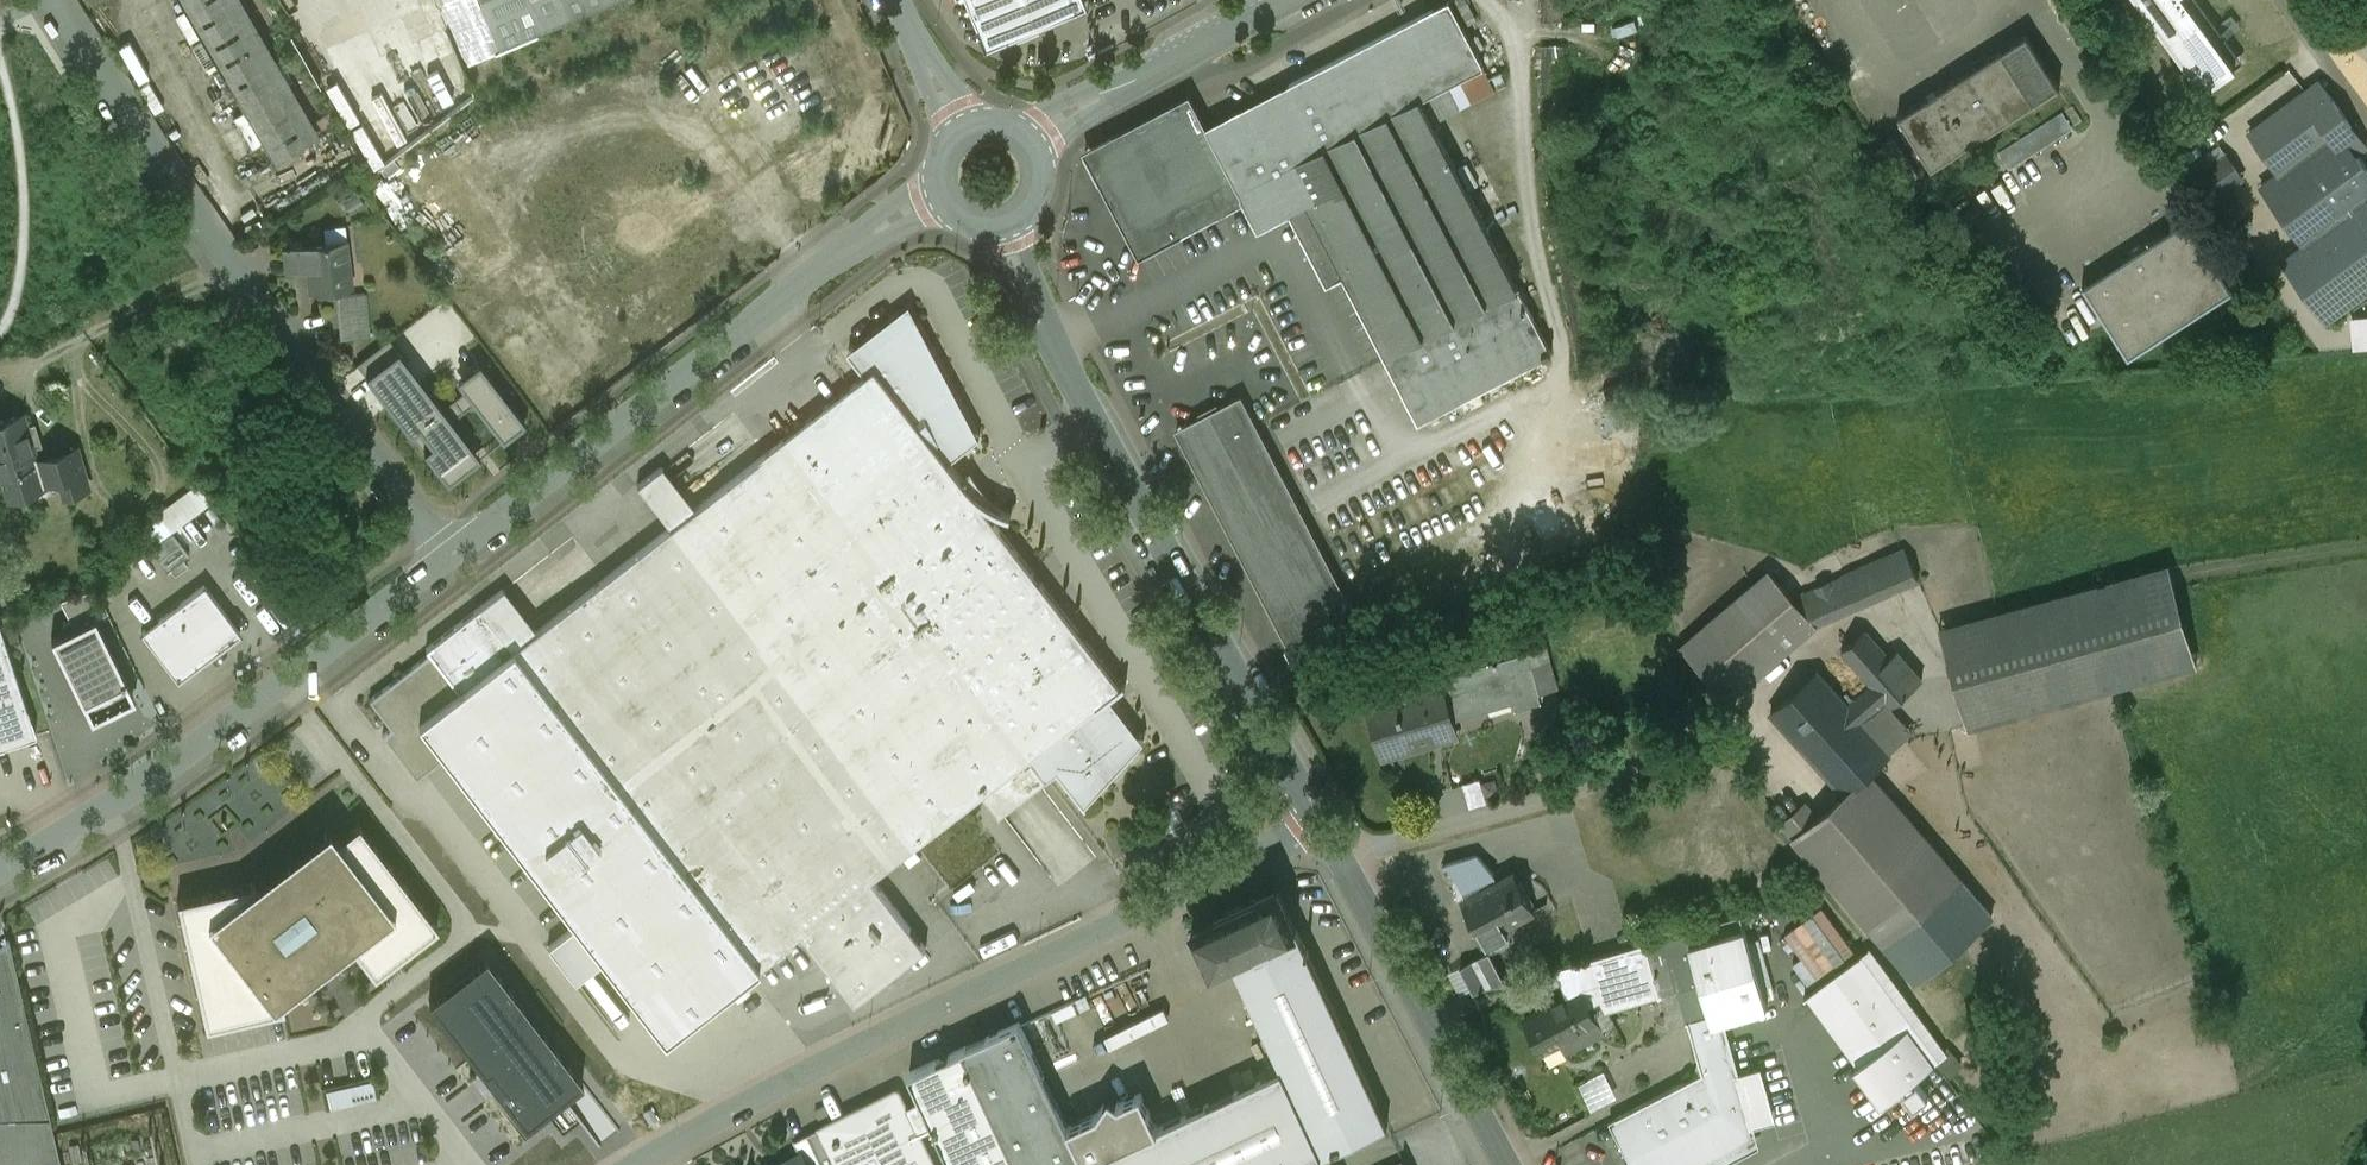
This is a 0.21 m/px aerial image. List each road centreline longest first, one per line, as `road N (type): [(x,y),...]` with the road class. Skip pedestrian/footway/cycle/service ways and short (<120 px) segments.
road 1 (residential): [(1321,823),(836,1057),(635,1164)]
road 2 (residential): [(53,0),(233,269),(448,557)]
road 3 (tertiary): [(1321,823),(1140,505),(1006,229)]
road 4 (residential): [(941,201),(865,239),(448,557)]
road 5 (residential): [(448,557),(107,806),(0,870)]
road 6 (tertiary): [(1506,1164),(1321,823)]
road 7 (residential): [(1033,141),(1292,0)]
road 8 (tertiary): [(963,127),(897,0)]

